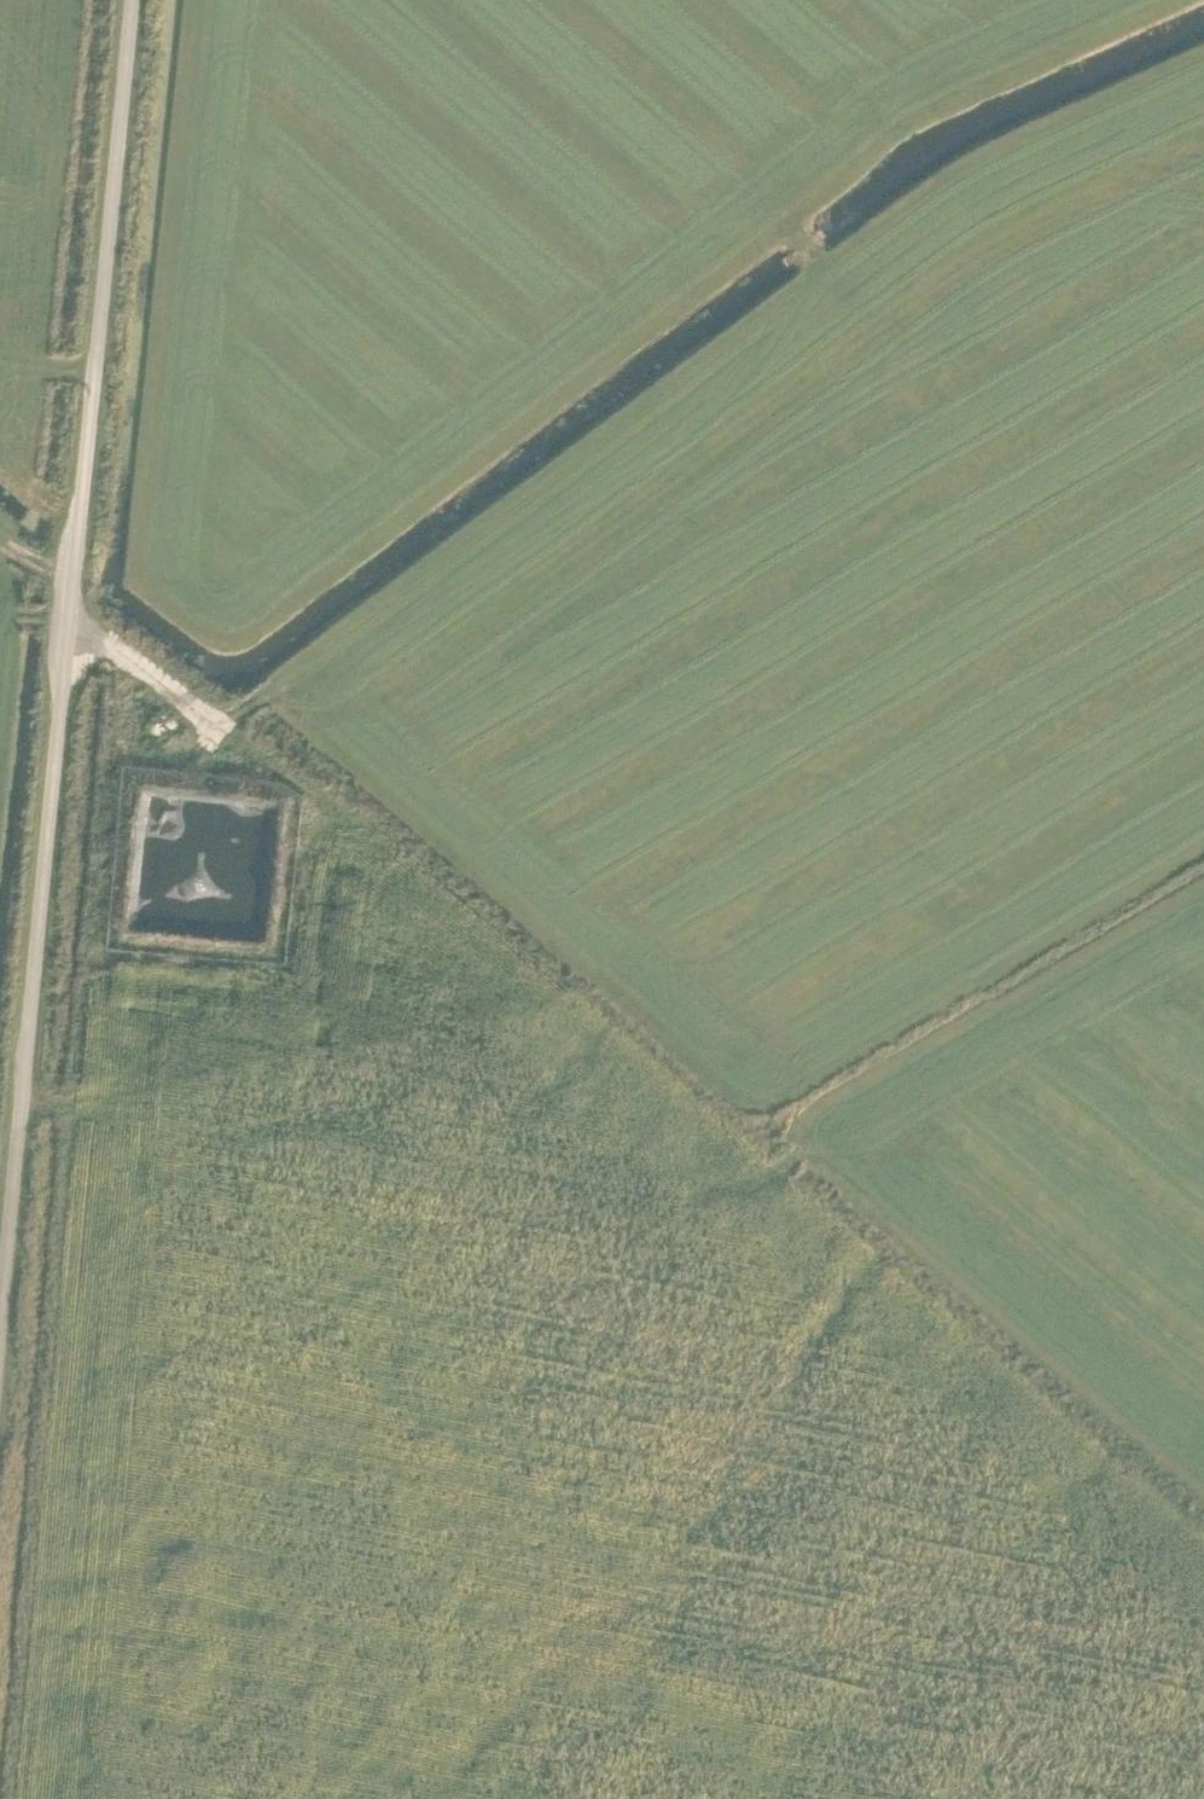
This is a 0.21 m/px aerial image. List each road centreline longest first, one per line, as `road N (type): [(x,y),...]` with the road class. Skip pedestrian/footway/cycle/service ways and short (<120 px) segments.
road 1 (unclassified): [(0,1391),(128,0)]
road 2 (track): [(69,631),(122,647),(221,723)]

